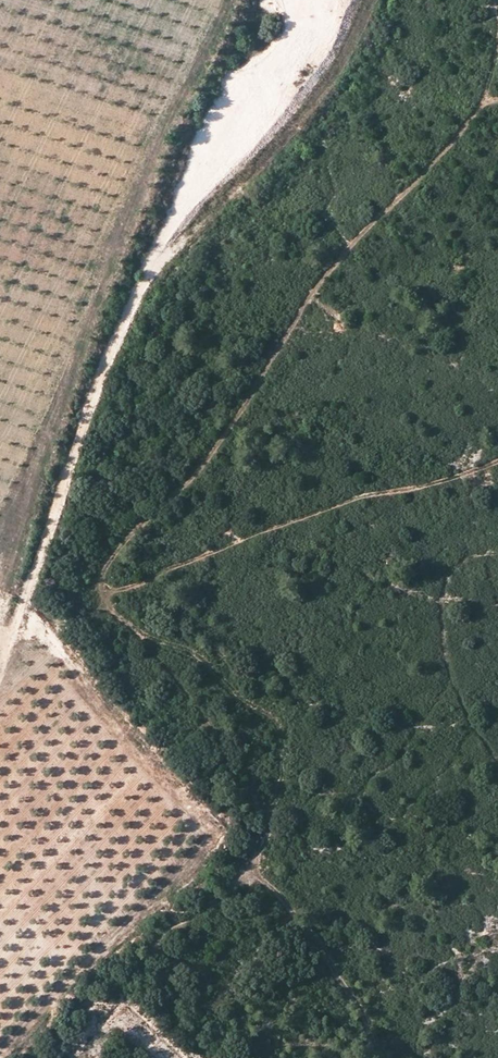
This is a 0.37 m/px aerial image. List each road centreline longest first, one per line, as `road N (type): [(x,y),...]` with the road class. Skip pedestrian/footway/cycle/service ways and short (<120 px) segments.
road 1 (track): [(0,673),(124,327),(213,152),(255,49),(256,24),(274,0)]

